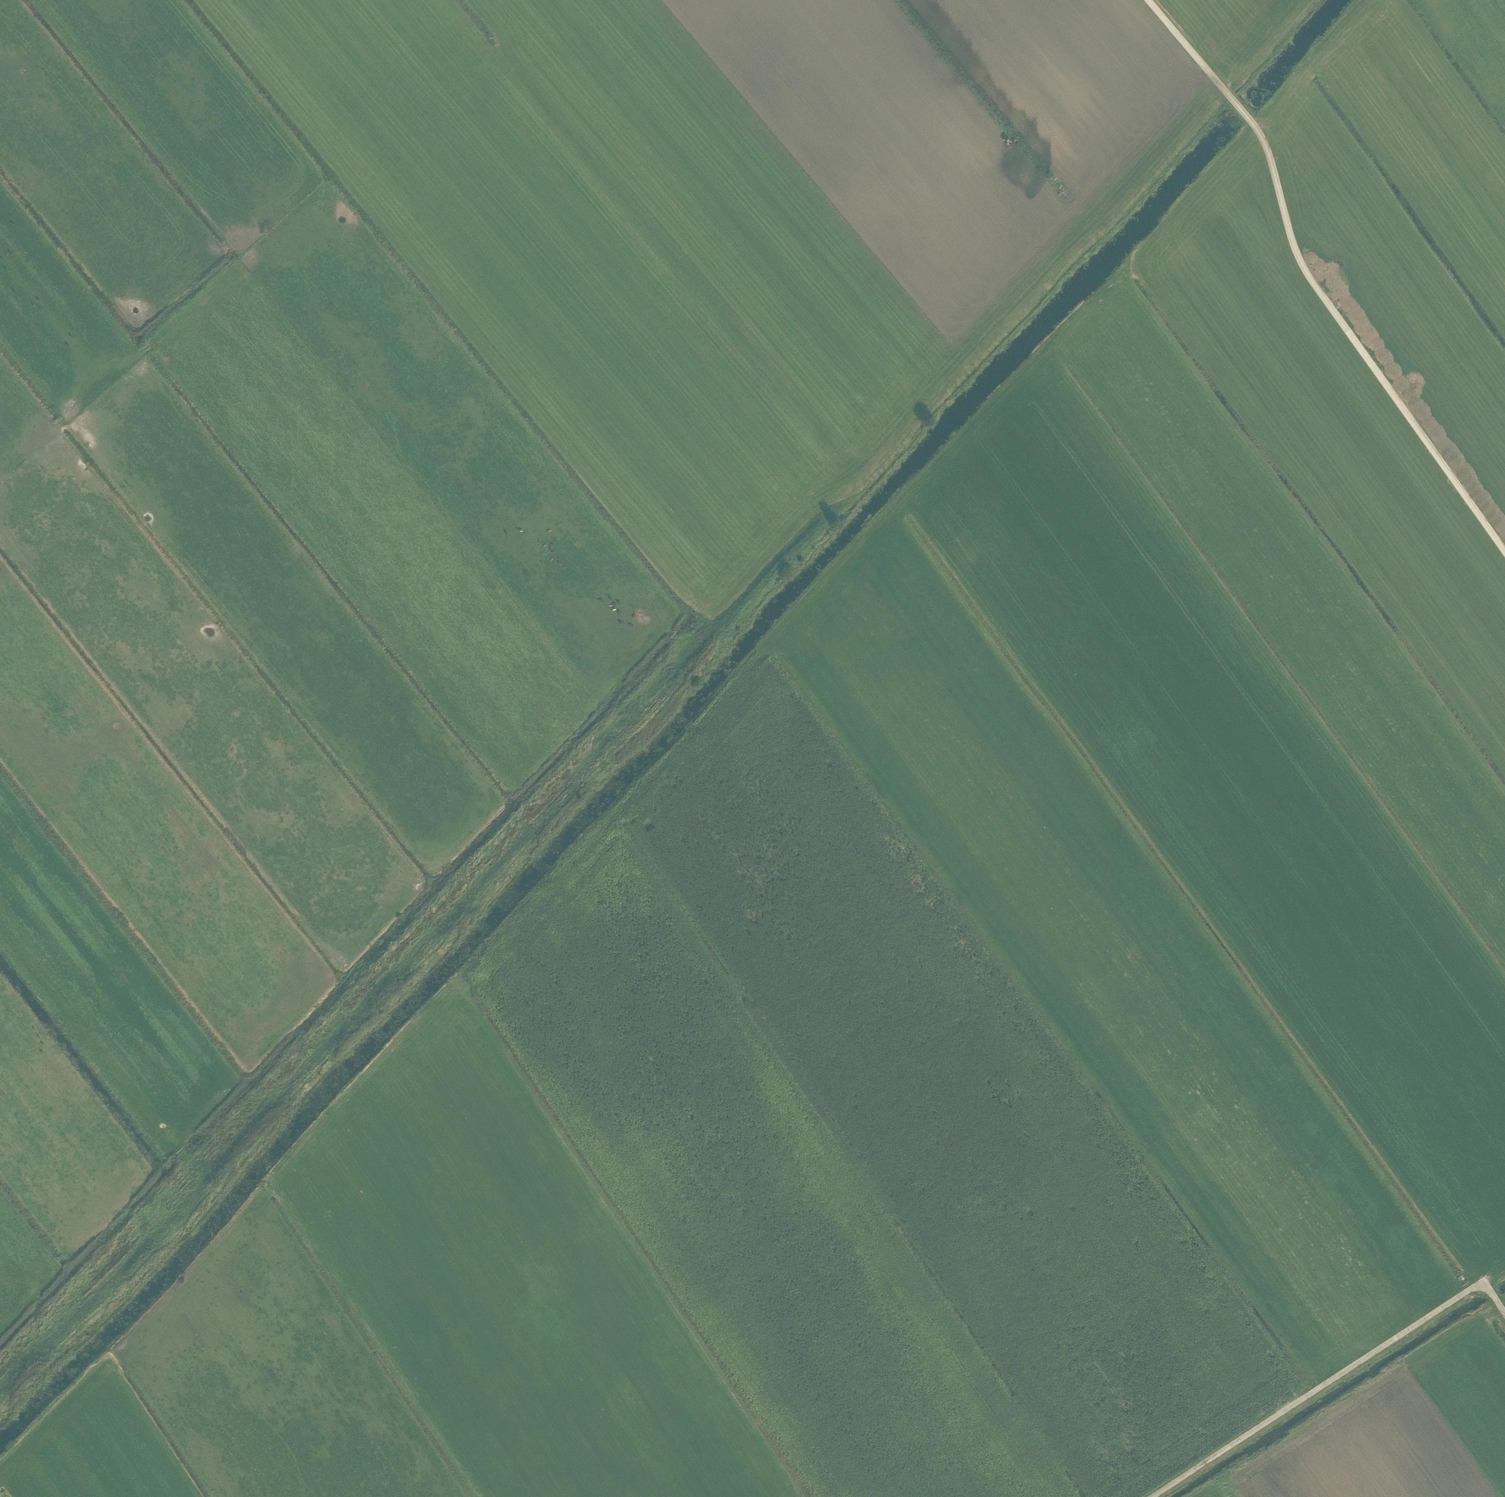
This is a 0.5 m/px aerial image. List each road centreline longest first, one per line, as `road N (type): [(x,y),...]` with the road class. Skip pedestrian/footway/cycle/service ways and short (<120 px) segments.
road 1 (track): [(1147,0),(1268,137),(1296,261),(1504,553)]
road 2 (track): [(1504,1313),(1484,1284),(1157,1496)]

